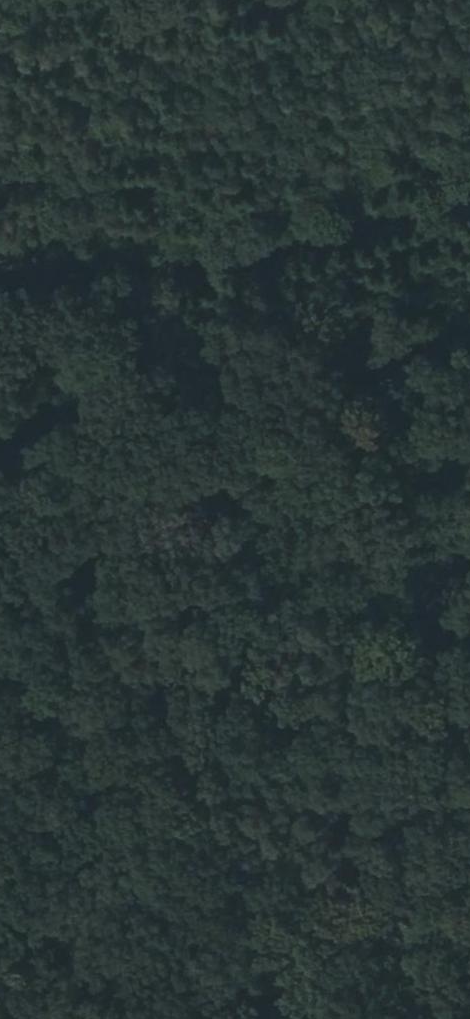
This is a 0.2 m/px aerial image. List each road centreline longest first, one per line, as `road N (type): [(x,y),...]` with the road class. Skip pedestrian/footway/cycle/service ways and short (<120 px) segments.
road 1 (track): [(0,261),(174,254),(258,240),(469,169)]

